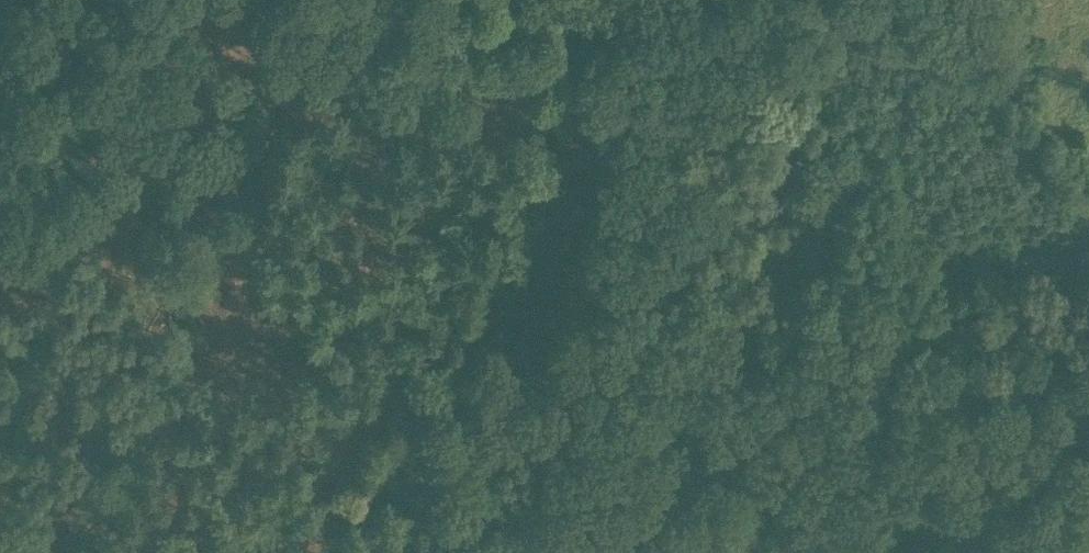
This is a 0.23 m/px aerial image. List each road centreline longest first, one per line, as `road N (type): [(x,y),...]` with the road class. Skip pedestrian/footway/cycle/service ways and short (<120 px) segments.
road 1 (track): [(1088,203),(930,0)]

